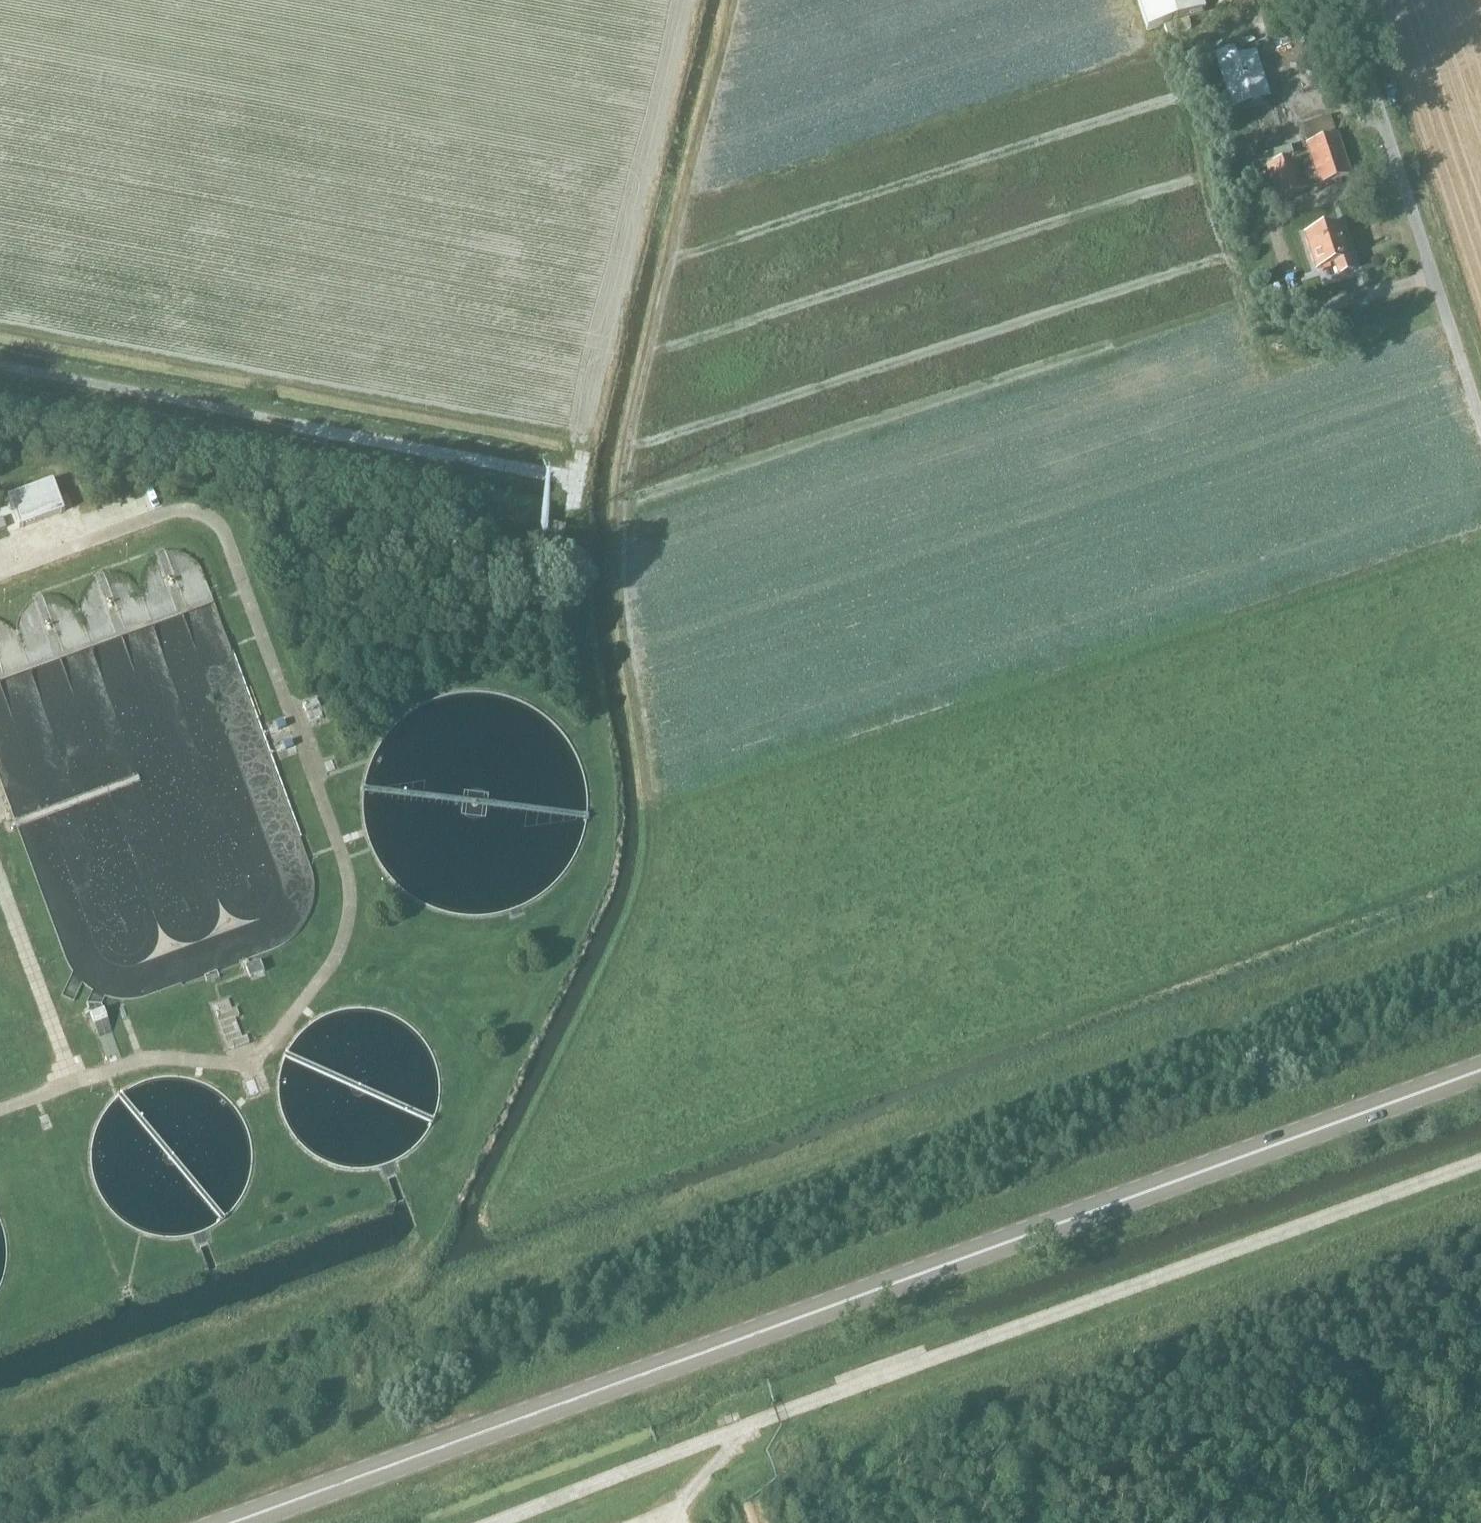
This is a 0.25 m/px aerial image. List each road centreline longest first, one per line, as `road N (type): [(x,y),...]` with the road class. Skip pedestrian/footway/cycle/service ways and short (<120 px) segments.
road 1 (secondary): [(236,1522),(1480,1071)]
road 2 (unclassified): [(1480,421),(1344,0)]

